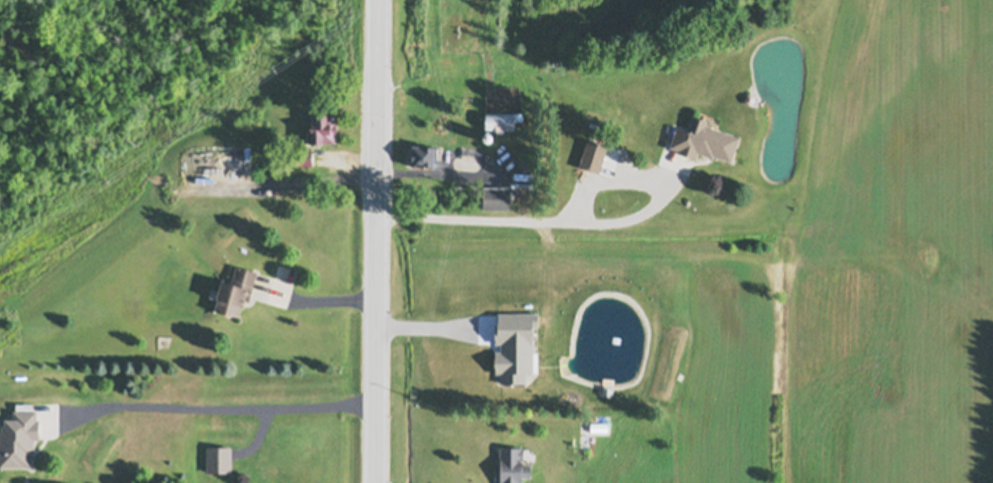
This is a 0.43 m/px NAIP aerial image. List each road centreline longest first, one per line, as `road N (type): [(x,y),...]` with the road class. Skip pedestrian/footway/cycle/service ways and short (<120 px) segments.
road 1 (tertiary): [(374,482),(378,0)]

